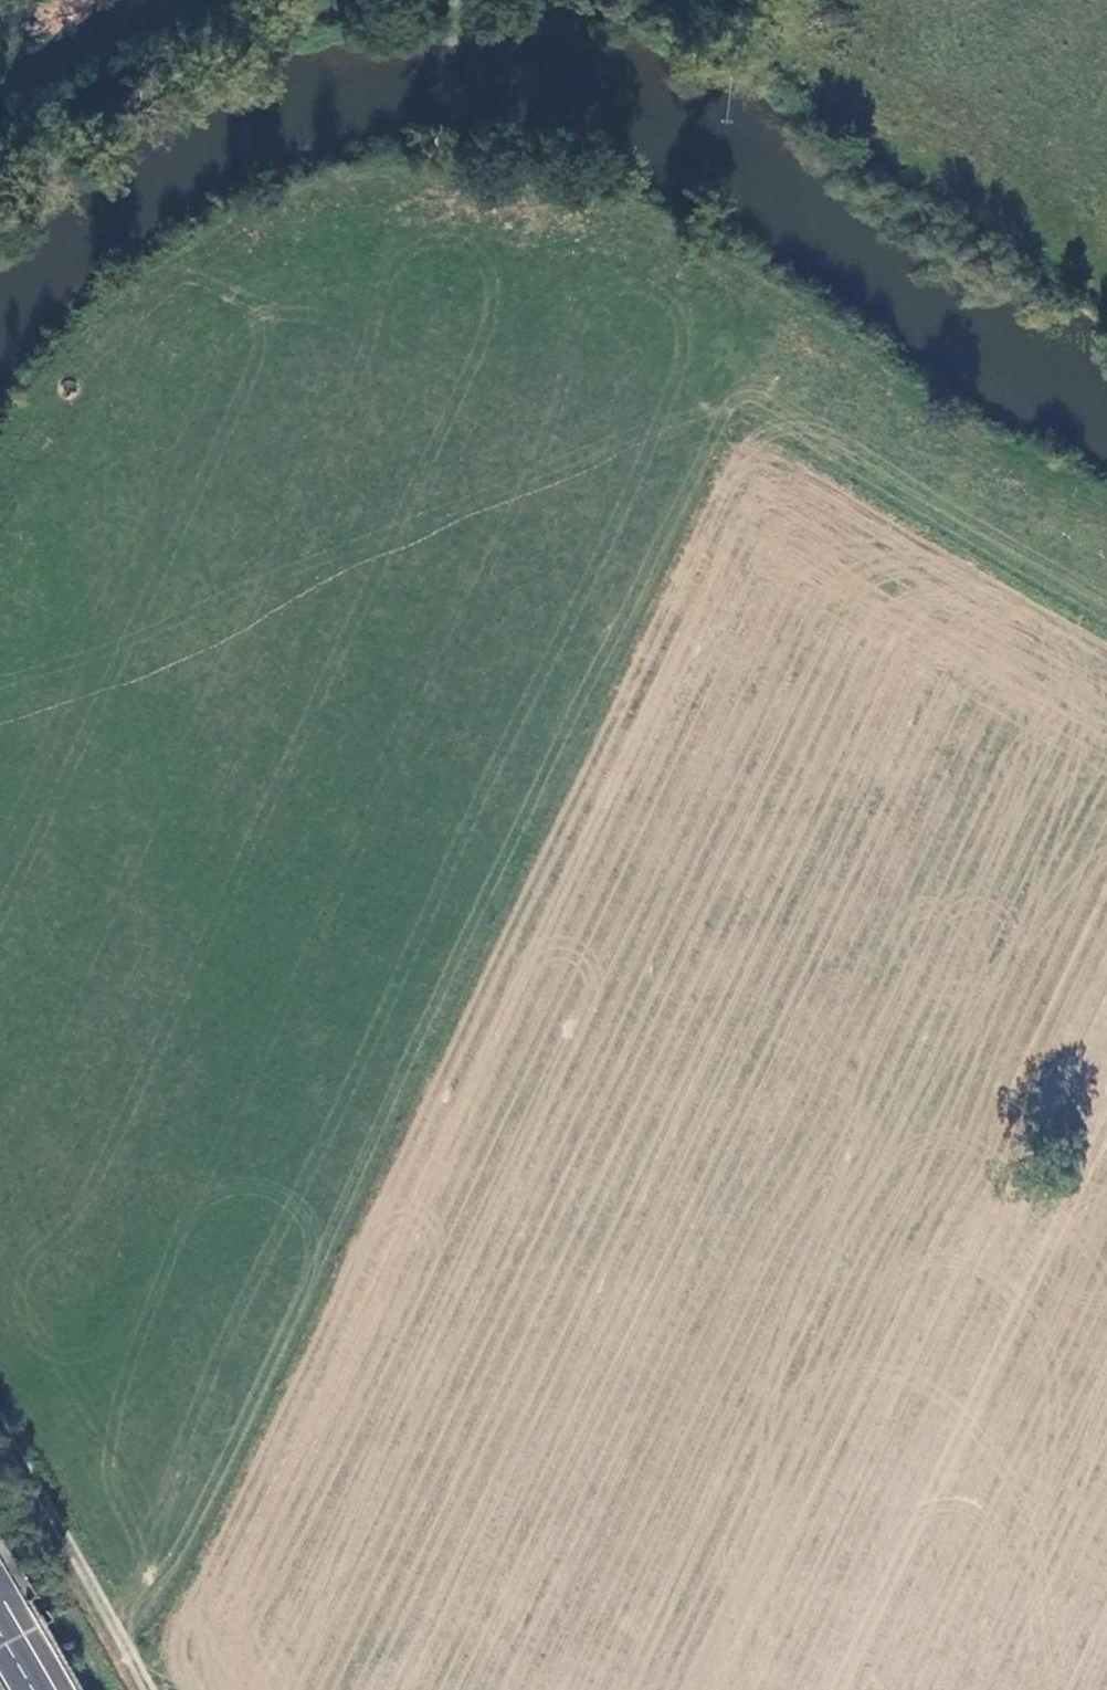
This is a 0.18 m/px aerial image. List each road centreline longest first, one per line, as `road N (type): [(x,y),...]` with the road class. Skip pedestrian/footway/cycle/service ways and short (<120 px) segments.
road 1 (track): [(0,1431),(149,1689)]

